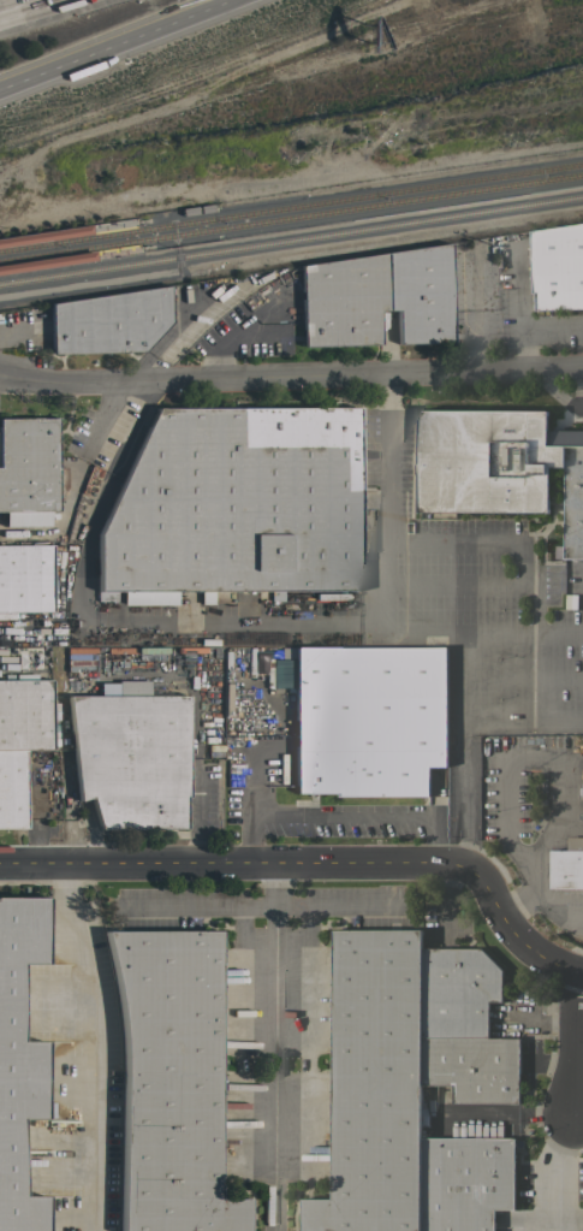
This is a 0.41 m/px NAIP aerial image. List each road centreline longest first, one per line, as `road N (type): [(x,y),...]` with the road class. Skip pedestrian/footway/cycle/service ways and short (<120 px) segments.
road 1 (residential): [(582,974),(549,963),(527,942),(468,865),(0,860)]
road 2 (residential): [(0,374),(48,383),(582,366)]
road 3 (motorway): [(0,85),(214,0)]
road 4 (residential): [(578,973),(576,1115)]

